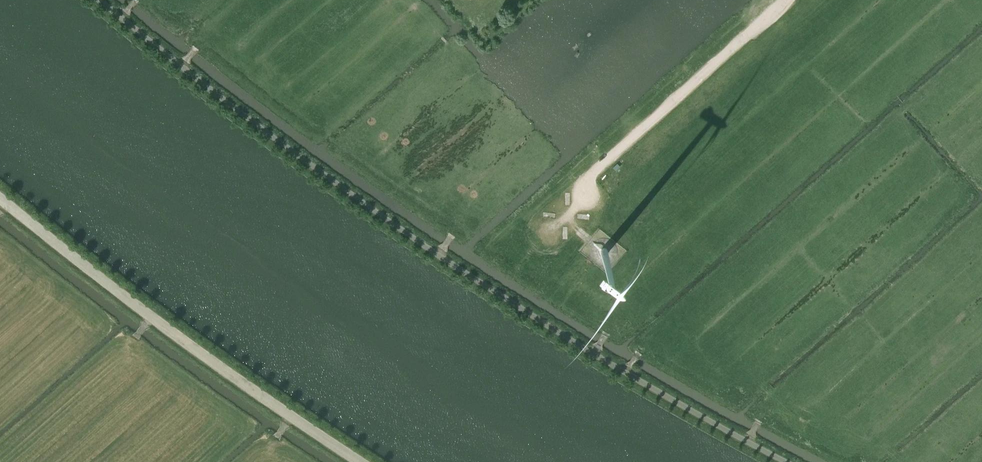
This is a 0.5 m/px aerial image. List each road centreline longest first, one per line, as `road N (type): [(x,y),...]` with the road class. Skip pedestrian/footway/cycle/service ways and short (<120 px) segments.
road 1 (unclassified): [(355,461),(0,195)]
road 2 (track): [(559,223),(578,206),(594,171),(786,0)]

